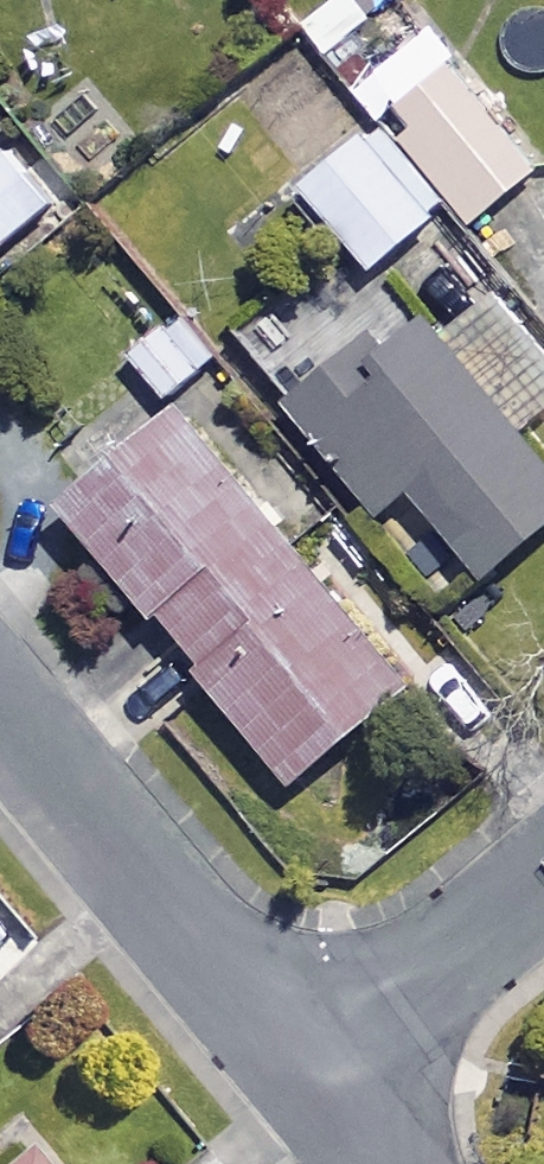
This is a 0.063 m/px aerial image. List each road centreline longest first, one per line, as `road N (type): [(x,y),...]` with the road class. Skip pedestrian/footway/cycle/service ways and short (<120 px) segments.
road 1 (residential): [(311,1079),(0,703)]
road 2 (residential): [(311,1079),(543,884)]

